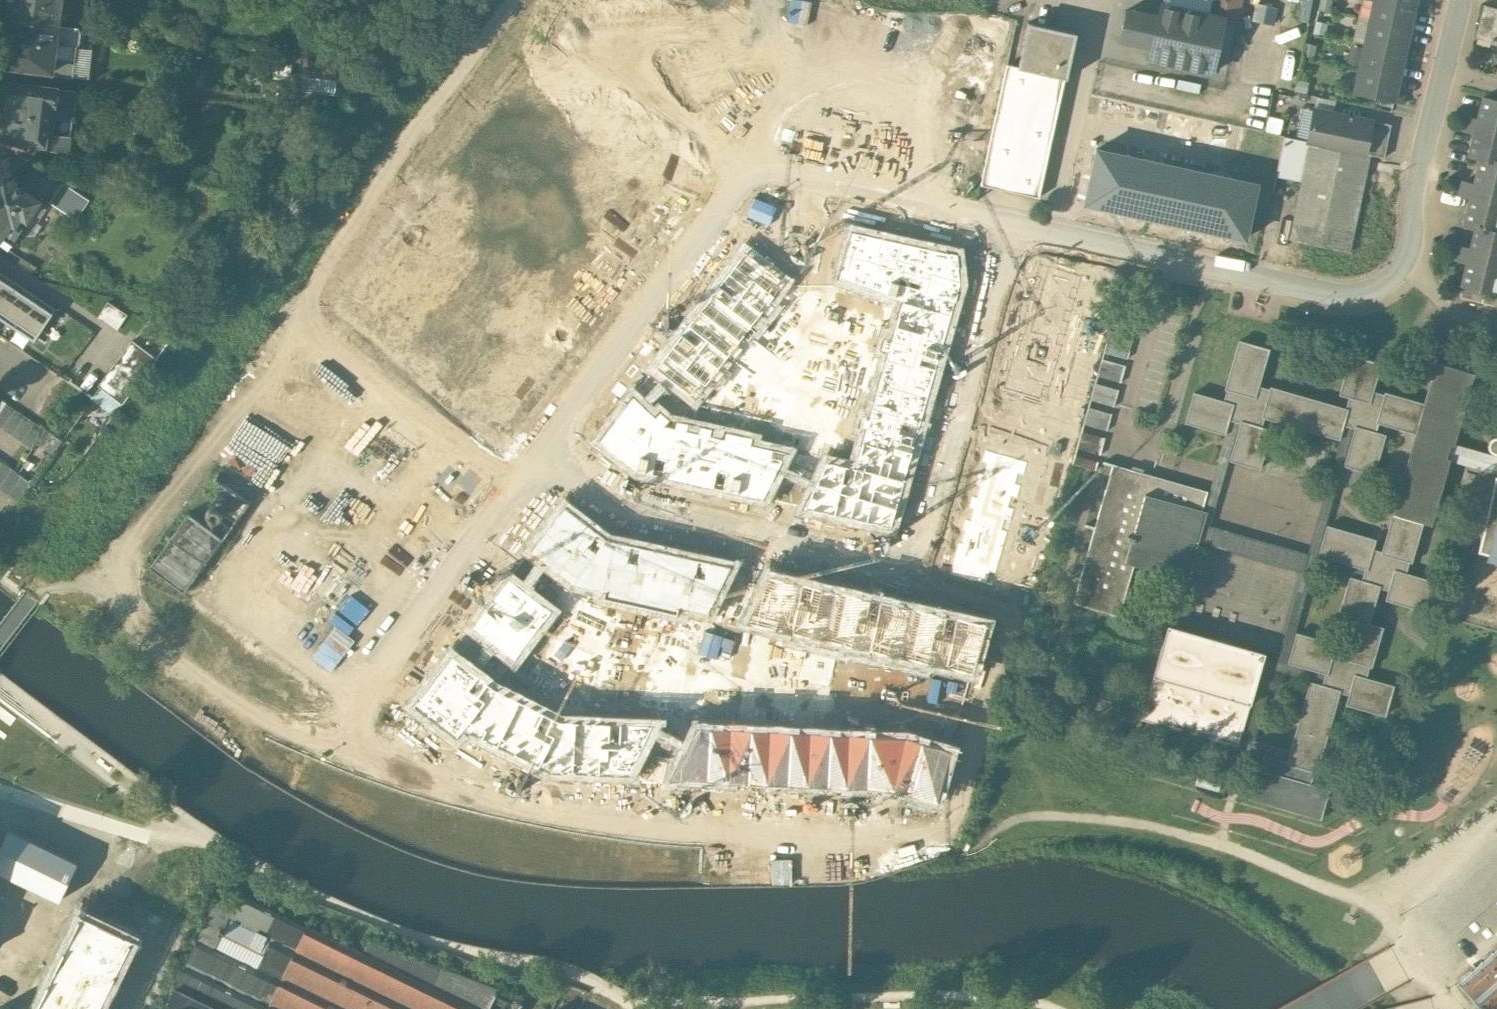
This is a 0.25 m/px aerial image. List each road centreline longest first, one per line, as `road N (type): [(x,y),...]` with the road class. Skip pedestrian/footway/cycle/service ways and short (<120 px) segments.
road 1 (residential): [(1016,224),(930,531),(907,560),(845,555),(617,505),(551,454)]
road 2 (residential): [(1444,73),(1418,174),(1406,264),(1381,286),(1353,295),(1319,291),(1051,231)]
road 3 (residential): [(766,171),(551,454)]
road 4 (residential): [(551,454),(370,700)]
road 5 (residential): [(1016,224),(766,171)]
road 6 (residential): [(1051,231),(1101,5),(1080,0)]
road 7 (residential): [(766,171),(871,27)]

